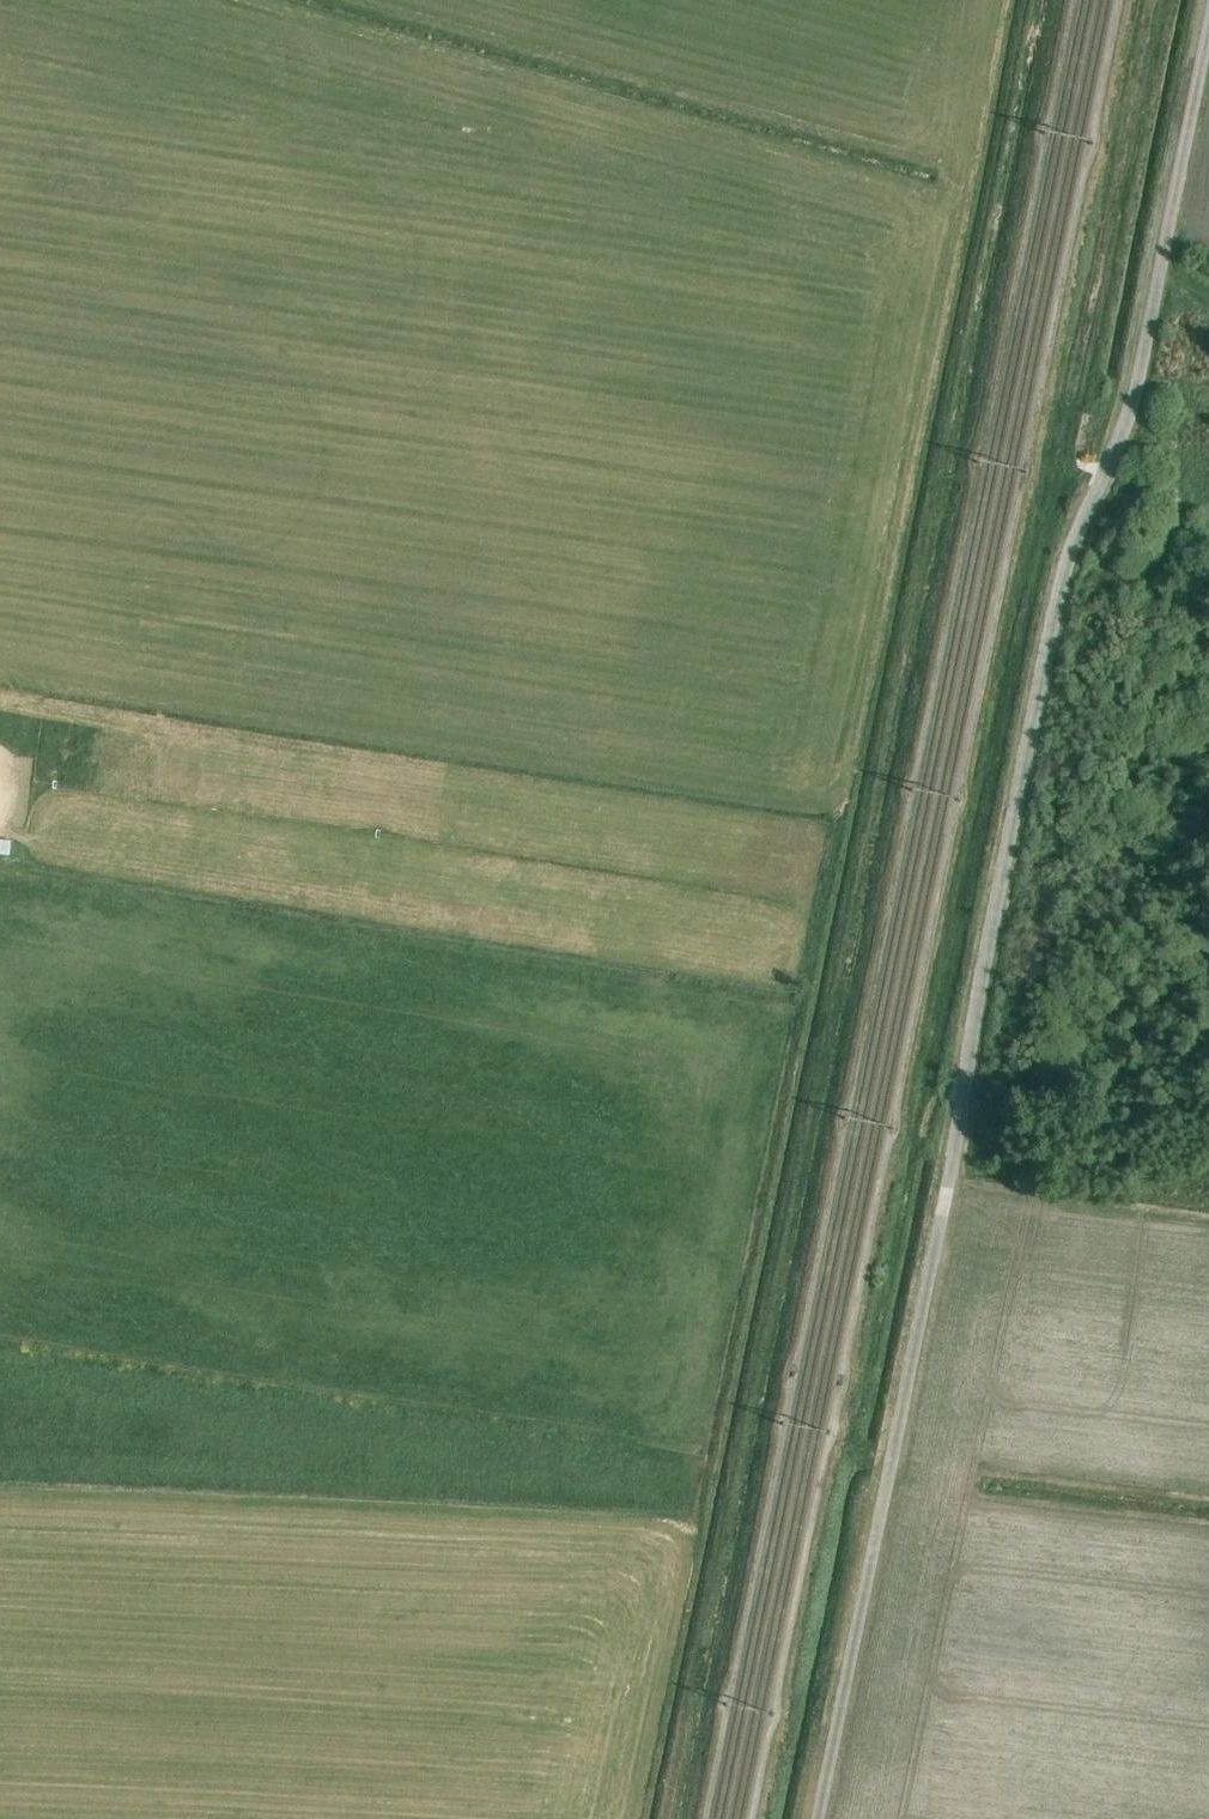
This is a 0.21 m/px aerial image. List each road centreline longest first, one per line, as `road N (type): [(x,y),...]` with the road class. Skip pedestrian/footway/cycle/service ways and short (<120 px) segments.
road 1 (unclassified): [(1208,33),(1130,412),(1071,558),(1037,698),(820,1818)]

